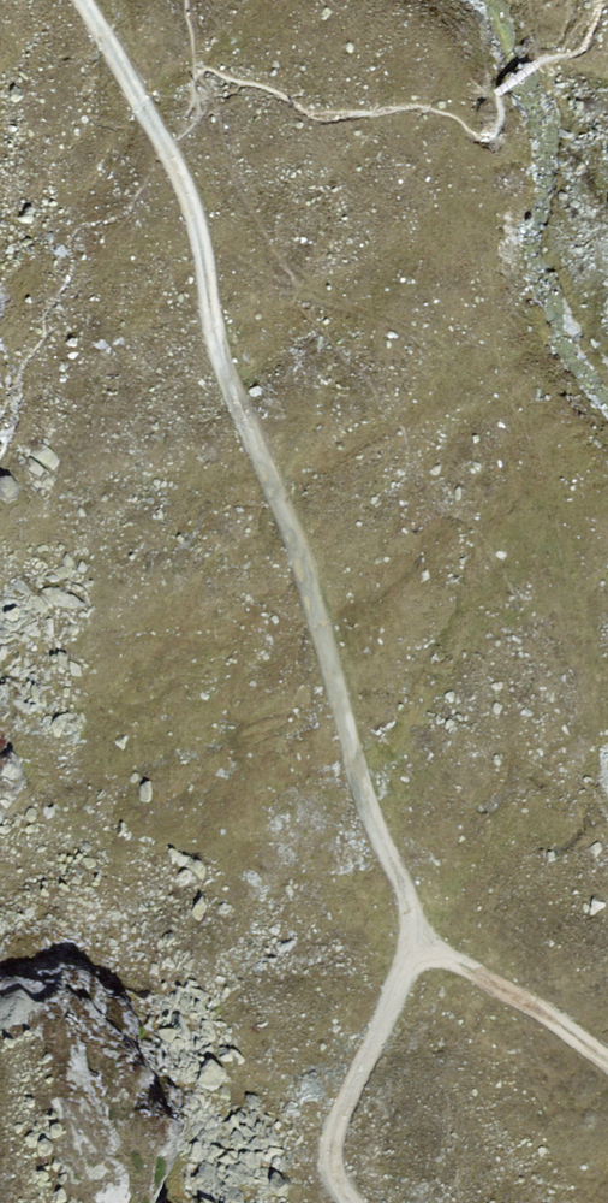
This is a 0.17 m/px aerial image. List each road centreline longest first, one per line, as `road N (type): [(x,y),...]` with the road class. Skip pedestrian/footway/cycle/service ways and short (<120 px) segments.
road 1 (track): [(166,148),(202,253),(217,346),(311,588),(358,776),(421,939),(331,1131),(333,1175),(354,1202)]
road 2 (track): [(421,939),(607,1061)]
road 3 (track): [(87,0),(166,148)]

